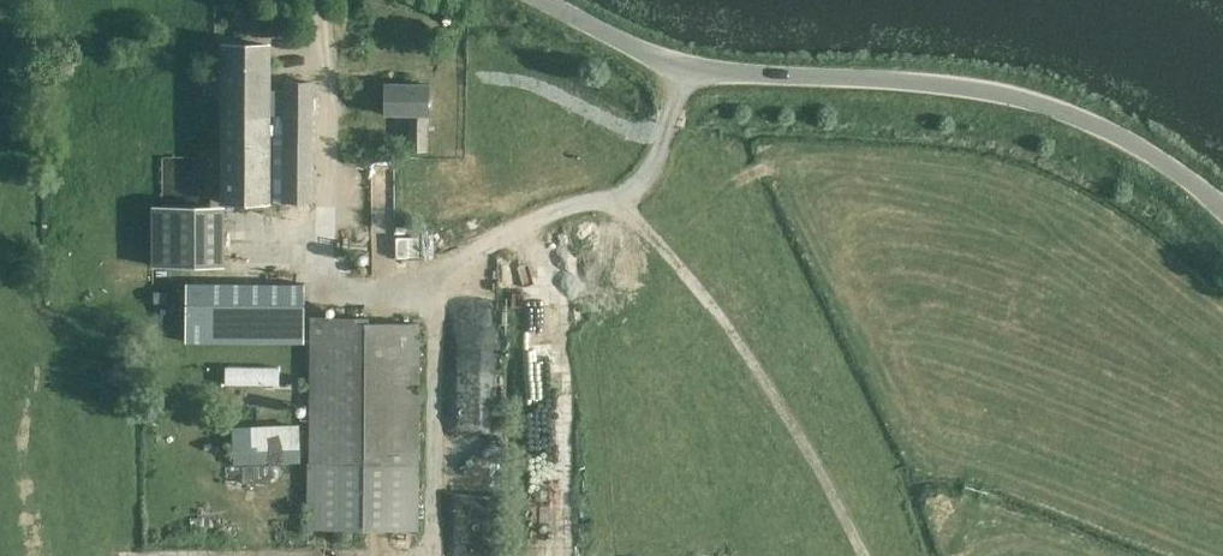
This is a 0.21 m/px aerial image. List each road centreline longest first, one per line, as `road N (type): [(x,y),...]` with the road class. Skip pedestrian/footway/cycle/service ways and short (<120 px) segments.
road 1 (unclassified): [(1222,201),(1115,126),(1011,89),(899,75),(699,71),(537,0)]
road 2 (track): [(865,555),(783,398),(620,213),(699,71)]
road 3 (track): [(620,213),(598,199),(564,202),(432,285),(432,555)]
road 4 (track): [(432,285),(395,296),(326,278),(322,0)]

